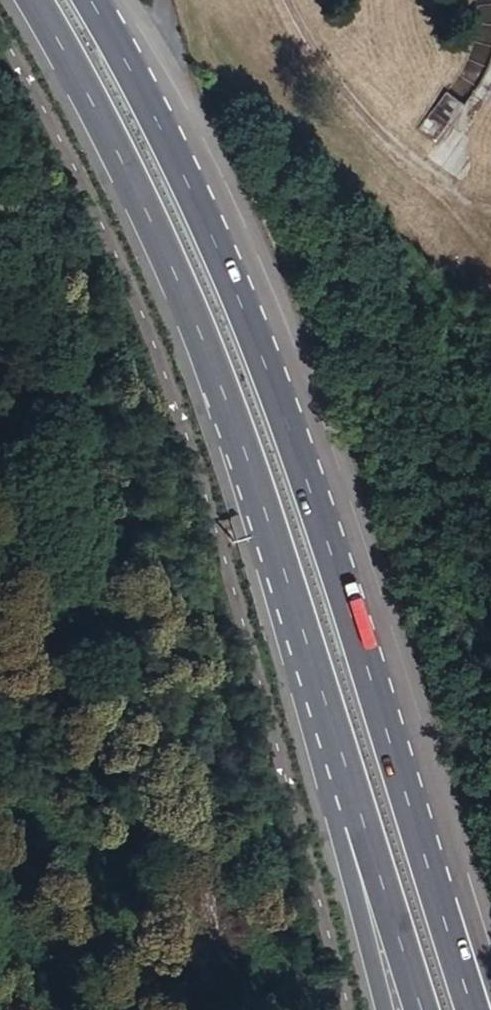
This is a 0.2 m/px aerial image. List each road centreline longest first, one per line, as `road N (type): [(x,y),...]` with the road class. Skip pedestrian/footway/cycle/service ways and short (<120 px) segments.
road 1 (trunk): [(411,832),(332,569),(245,334),(158,114),(91,0)]
road 2 (trunk): [(36,0),(152,220),(191,313),(255,480),(362,823)]
road 3 (trunk): [(362,823),(421,1009)]
road 4 (trunk): [(490,1006),(411,832)]
road 5 (trunk): [(362,823),(365,930),(385,1009)]
road 6 (trunk): [(471,1009),(411,832)]

